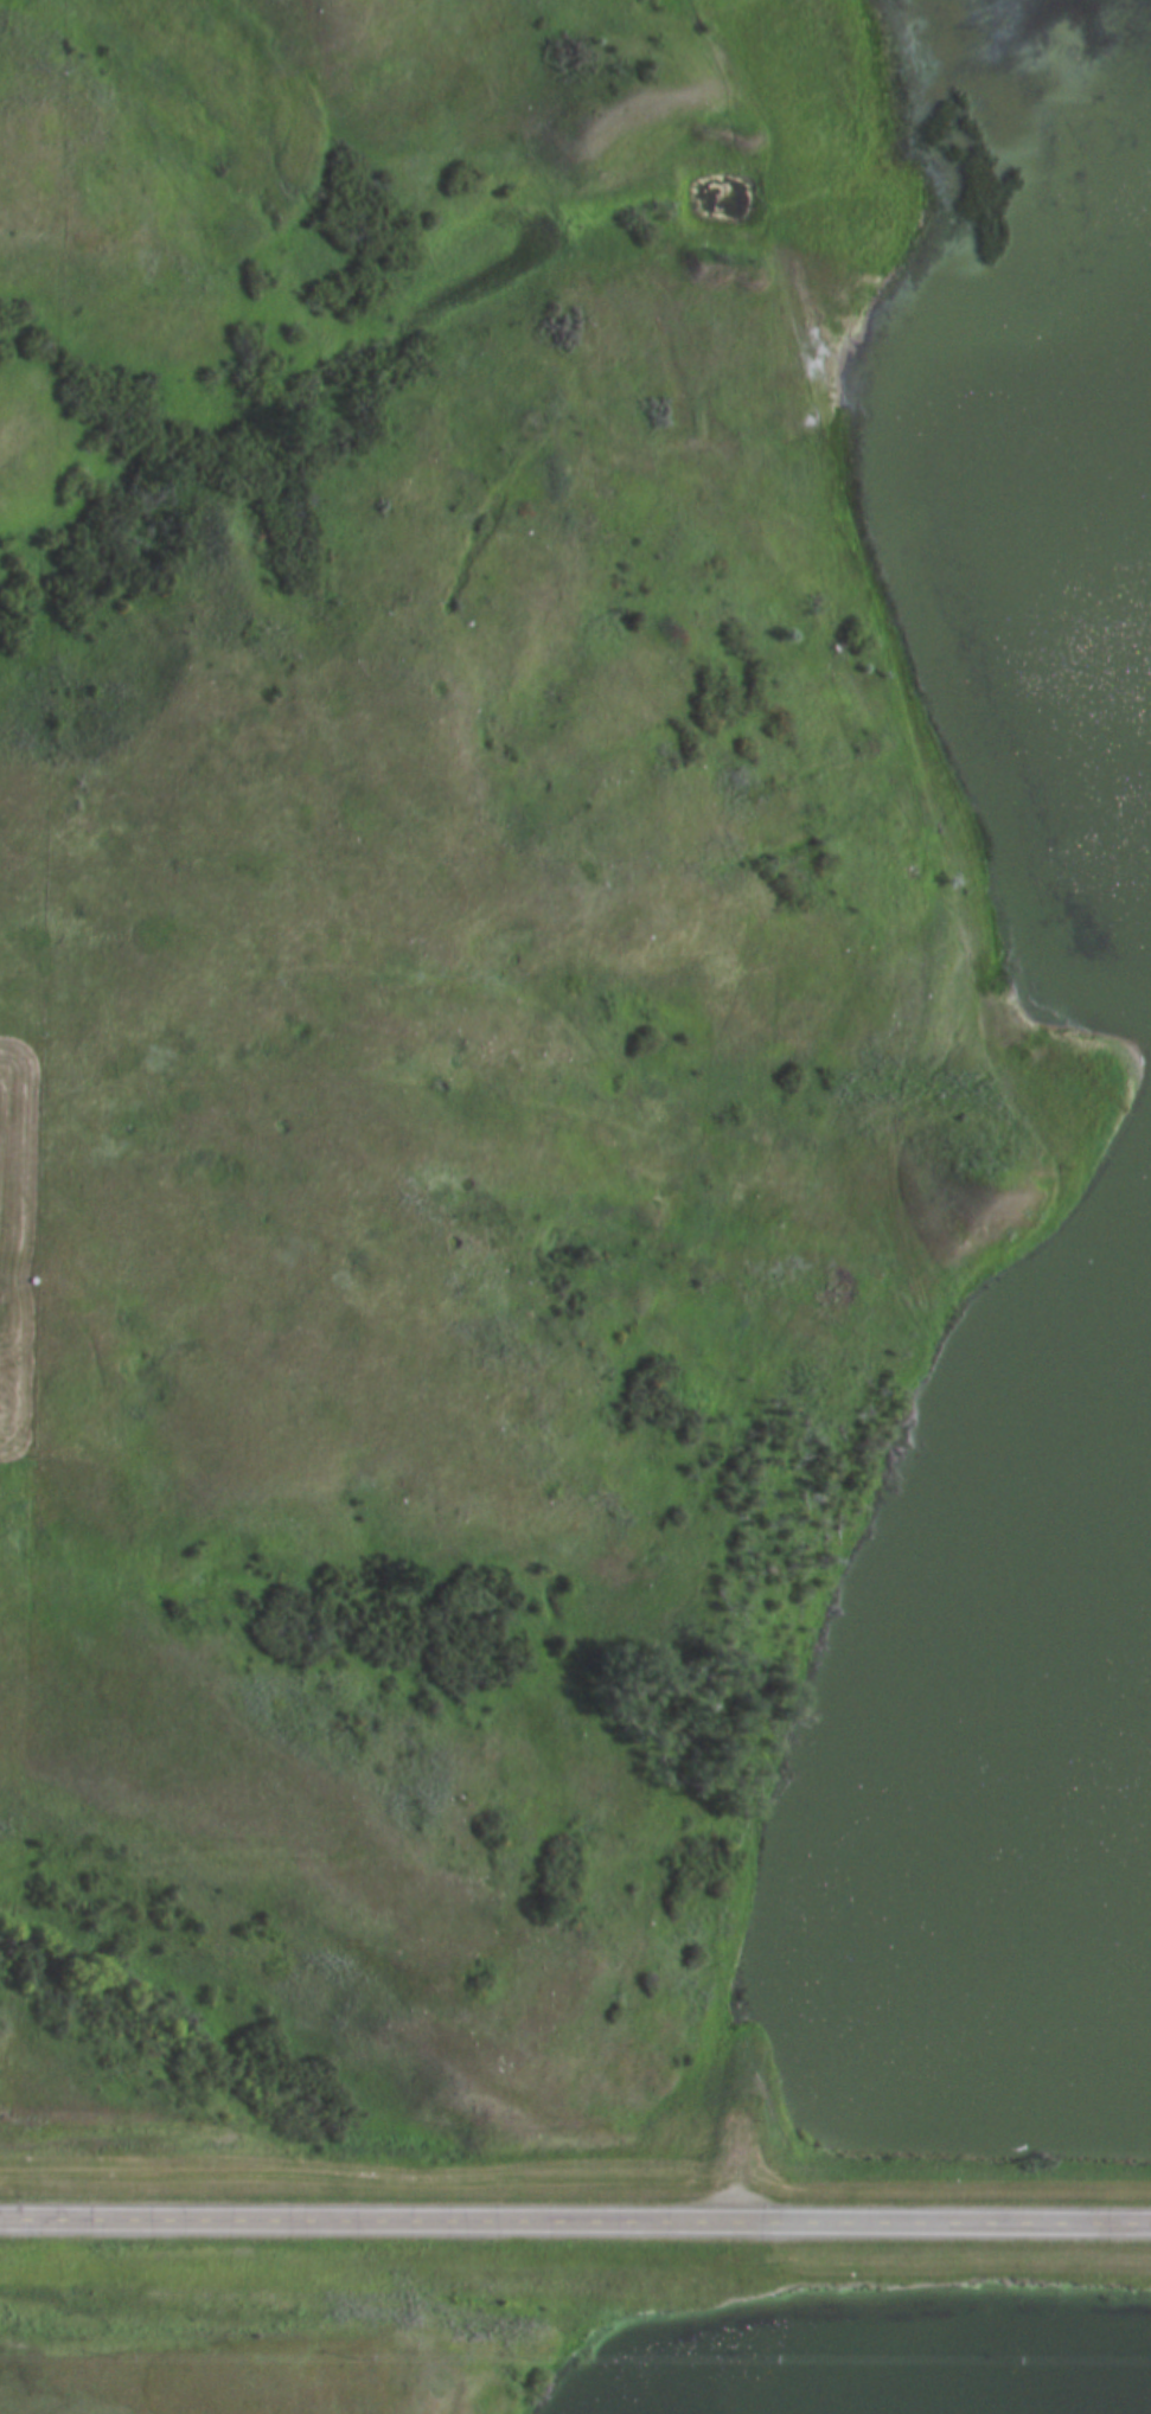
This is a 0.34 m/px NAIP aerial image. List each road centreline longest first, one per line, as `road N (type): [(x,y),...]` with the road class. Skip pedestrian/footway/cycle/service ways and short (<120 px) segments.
road 1 (primary): [(0,2218),(1150,2226)]

